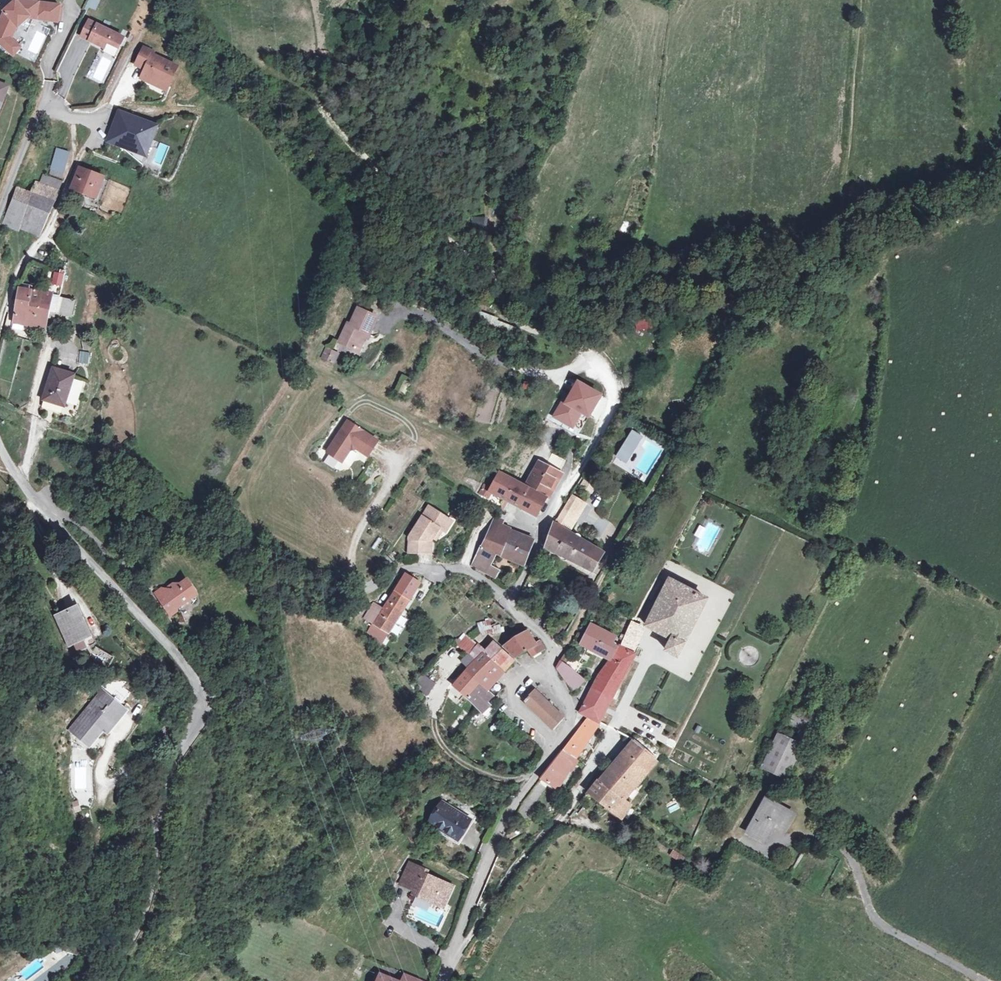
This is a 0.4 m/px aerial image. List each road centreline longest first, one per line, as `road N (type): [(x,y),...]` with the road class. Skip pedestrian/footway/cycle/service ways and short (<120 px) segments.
road 1 (unclassified): [(0,436),(20,474),(206,695),(164,793),(146,912),(100,980)]
road 2 (track): [(558,652),(793,257),(834,225)]
road 3 (residential): [(507,600),(614,409),(616,378),(606,365),(583,366)]
road 4 (unclassified): [(441,980),(489,852),(555,748)]
road 5 (track): [(860,0),(846,200),(834,225)]
road 6 (track): [(395,473),(413,429),(366,402),(343,417),(324,448)]
road 7 (track): [(533,778),(497,779),(446,751),(435,728),(441,694)]
road 8 (residential): [(507,600),(467,571),(416,566),(369,590)]

